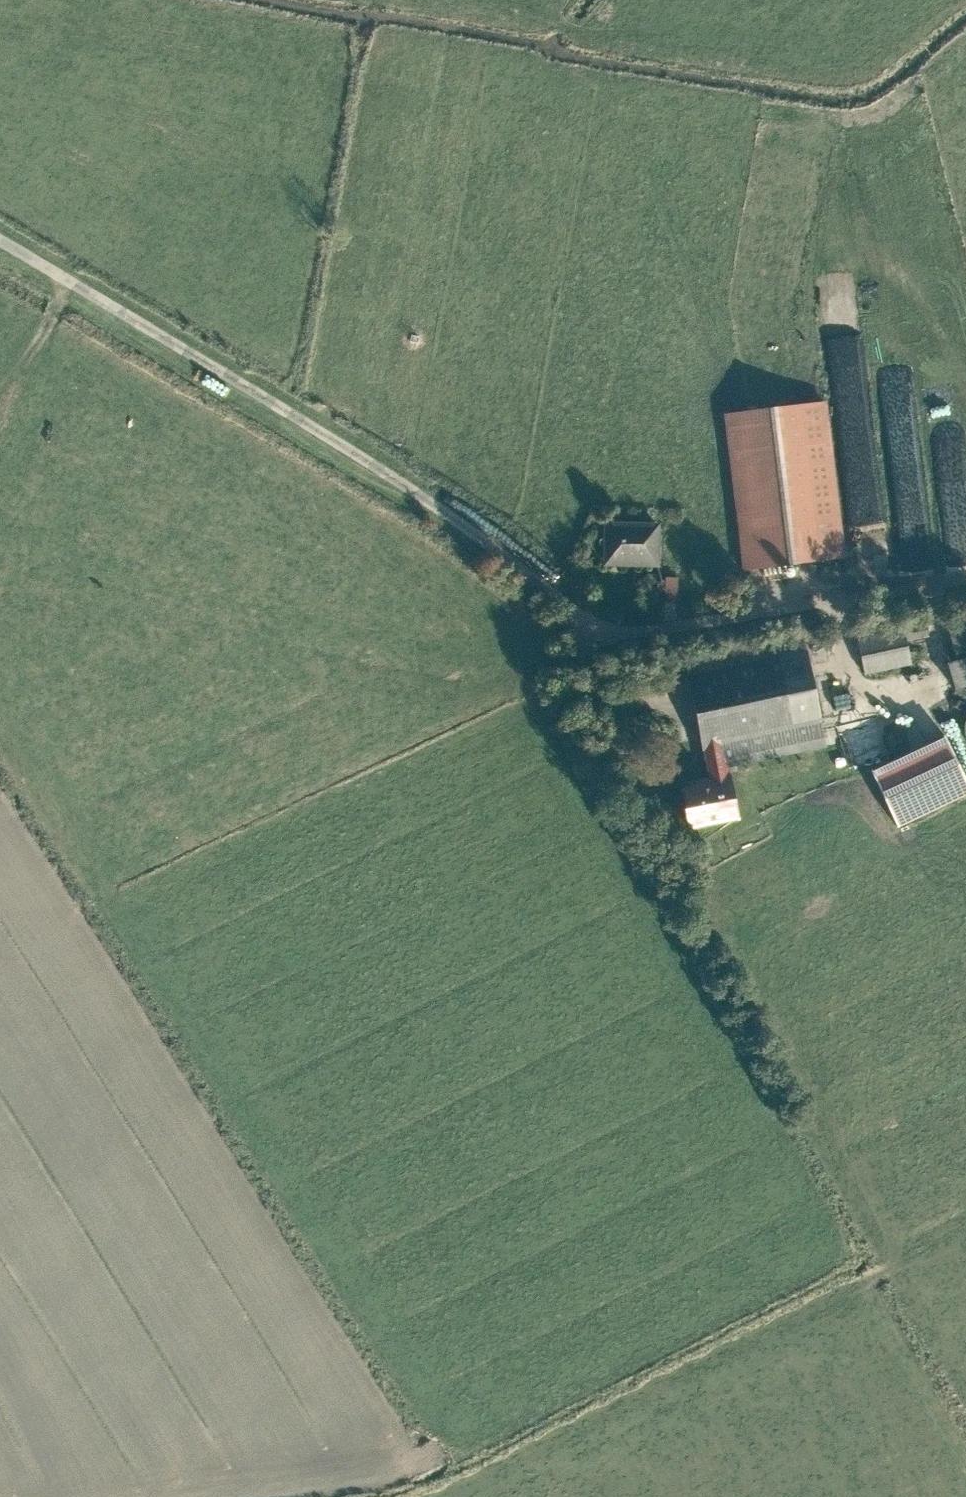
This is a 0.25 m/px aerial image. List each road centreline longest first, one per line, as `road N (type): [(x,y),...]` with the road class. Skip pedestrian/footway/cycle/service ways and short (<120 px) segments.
road 1 (track): [(965,582),(626,628),(594,624),(342,445),(0,236)]

